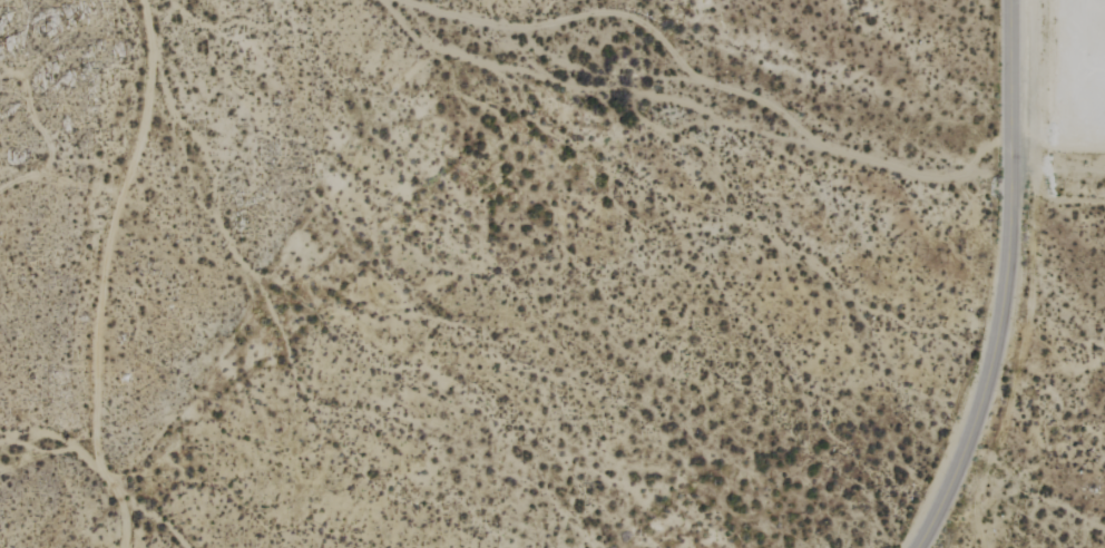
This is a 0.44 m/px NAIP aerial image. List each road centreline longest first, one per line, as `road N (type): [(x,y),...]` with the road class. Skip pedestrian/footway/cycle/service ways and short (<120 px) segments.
road 1 (tertiary): [(1007,0),(1005,286),(964,444),(914,547)]
road 2 (track): [(119,547),(118,500),(99,469),(96,341),(107,244),(146,105),(139,0)]

